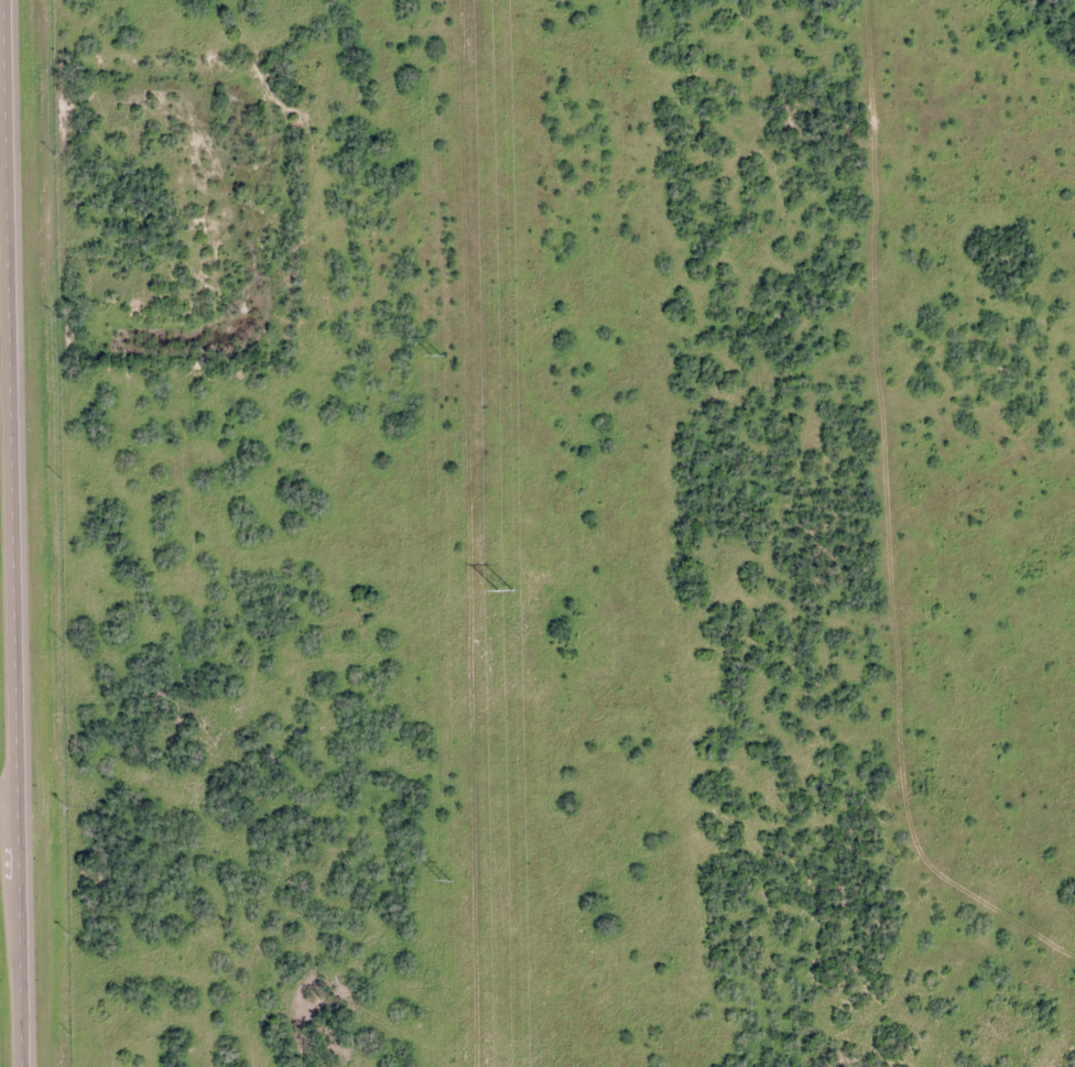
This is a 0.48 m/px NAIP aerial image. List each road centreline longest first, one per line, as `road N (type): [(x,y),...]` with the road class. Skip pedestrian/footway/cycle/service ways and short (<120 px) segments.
road 1 (trunk): [(26,1066),(7,0)]

